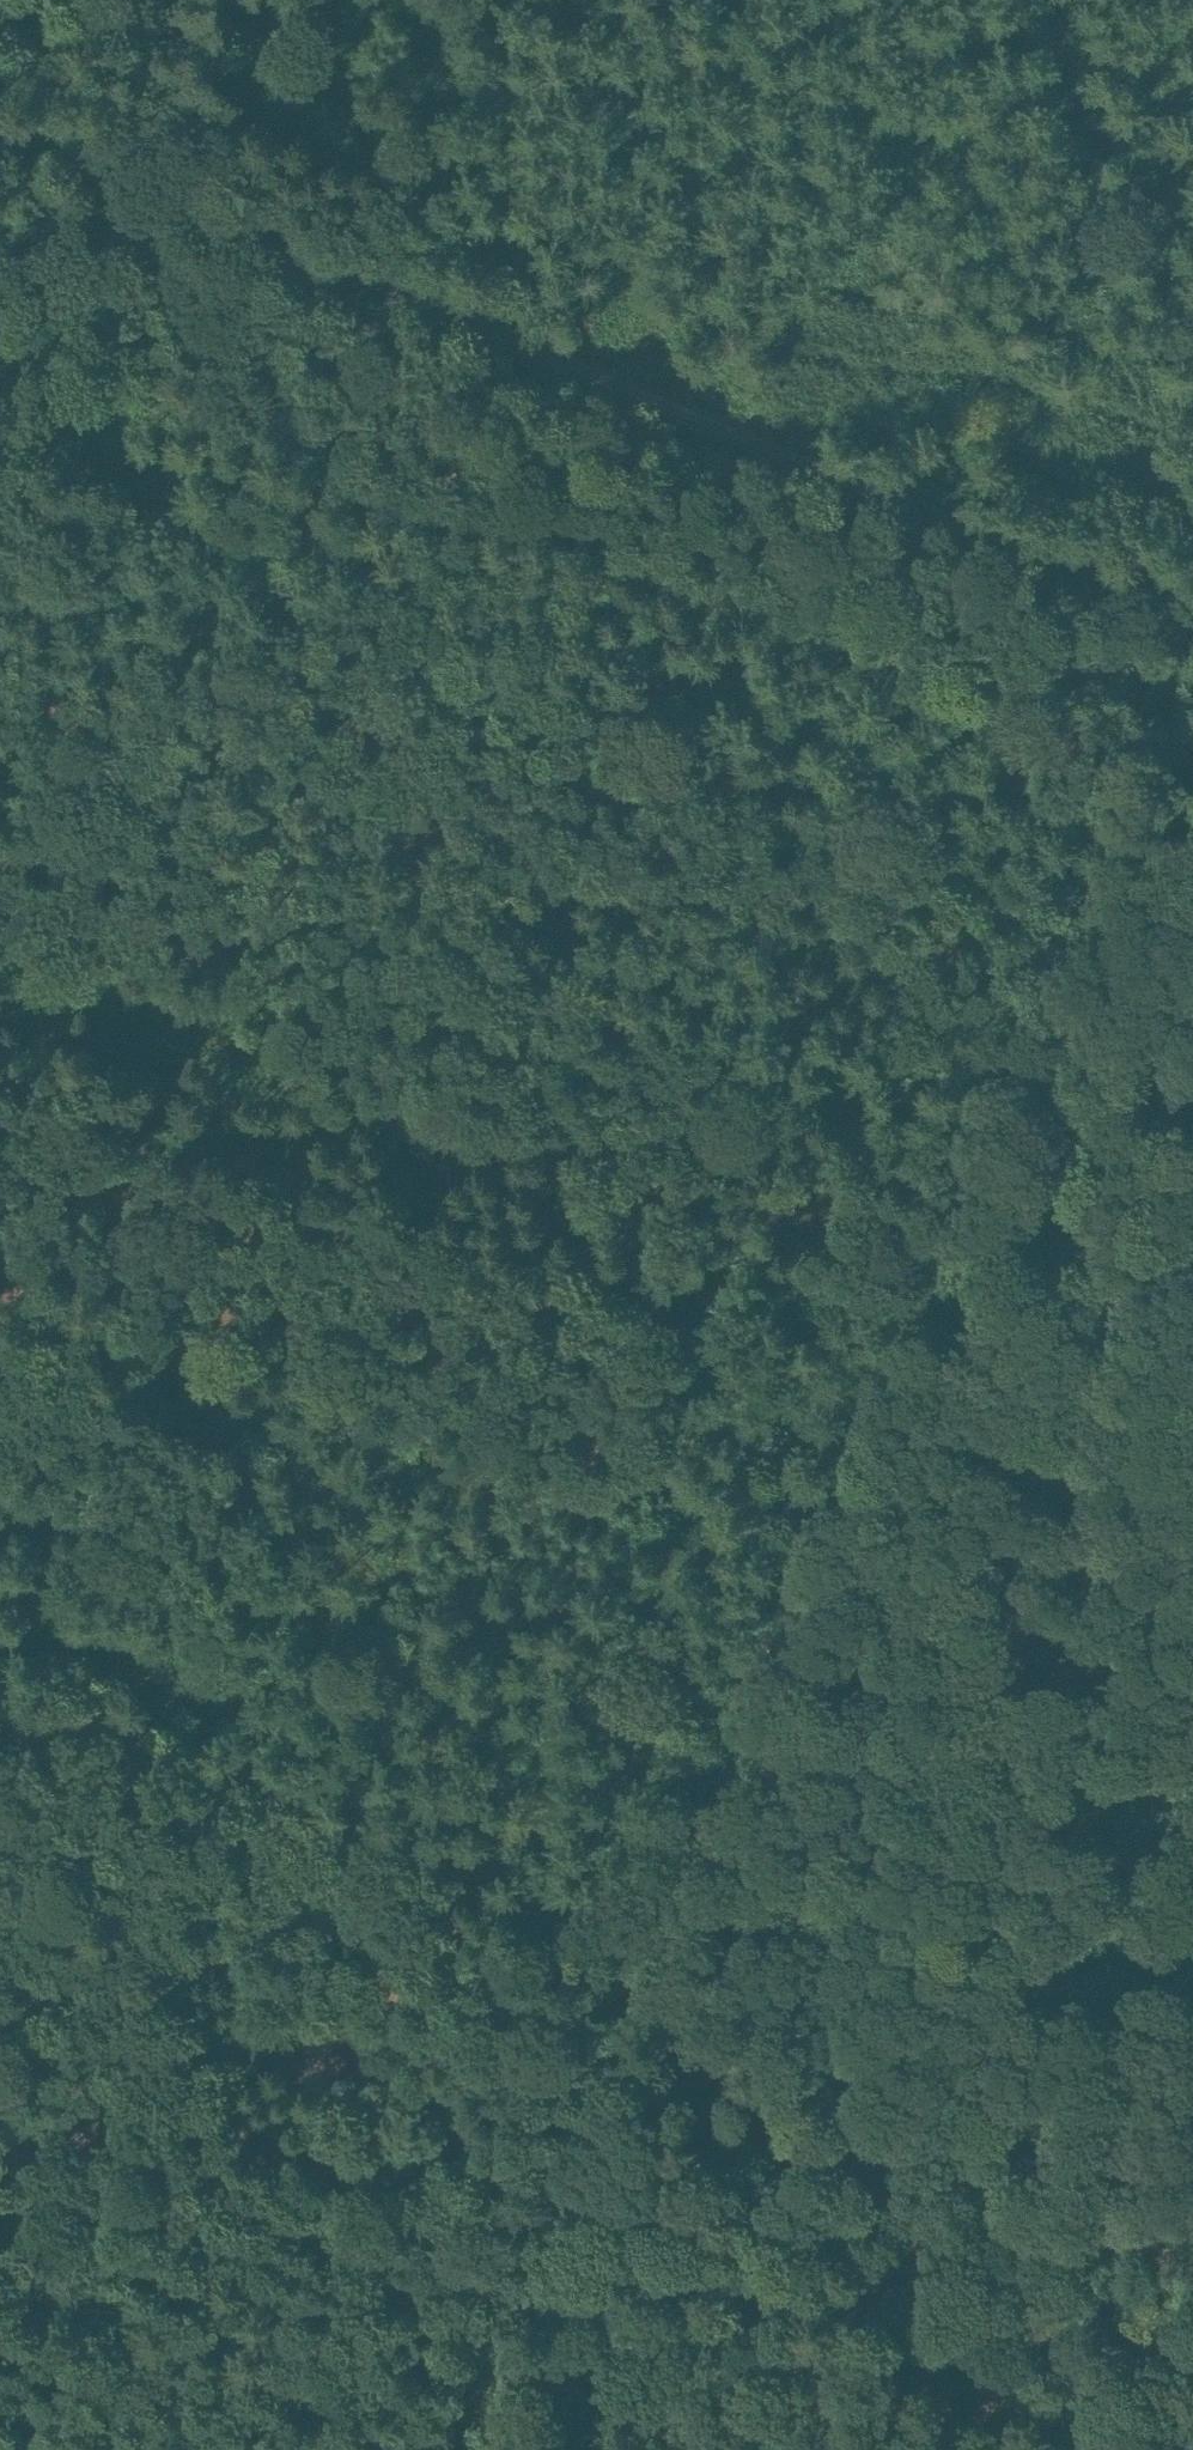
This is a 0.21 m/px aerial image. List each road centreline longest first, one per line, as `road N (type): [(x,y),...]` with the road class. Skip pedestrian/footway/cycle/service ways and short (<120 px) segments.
road 1 (track): [(431,2449),(1159,605)]
road 2 (track): [(1159,605),(0,133)]

